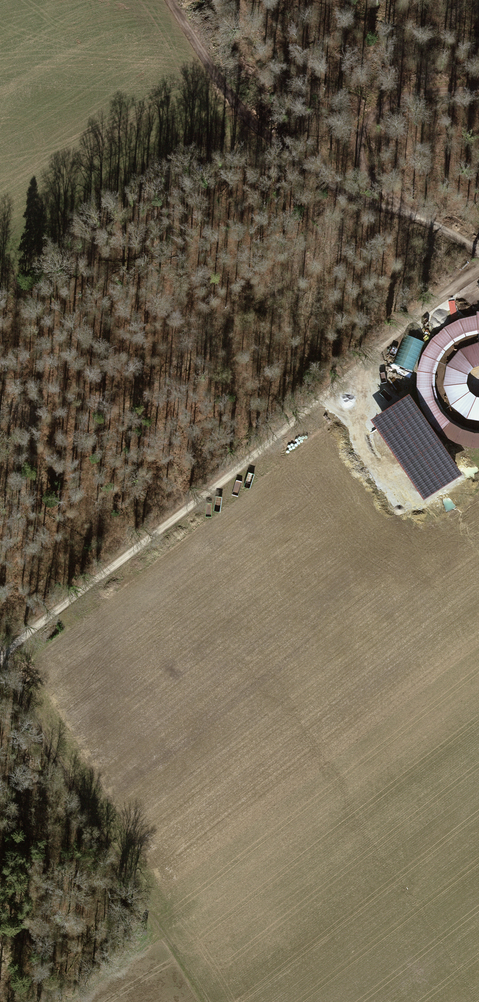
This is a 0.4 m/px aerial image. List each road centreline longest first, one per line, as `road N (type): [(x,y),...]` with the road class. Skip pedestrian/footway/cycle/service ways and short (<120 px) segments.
road 1 (track): [(0,661),(9,646),(478,290)]
road 2 (track): [(9,646),(203,1001)]
road 3 (track): [(478,87),(435,87),(369,118),(359,144),(364,168),(410,214)]
road 4 (track): [(169,0),(254,121),(305,167)]
road 5 (track): [(305,167),(338,192),(410,214),(478,253)]

